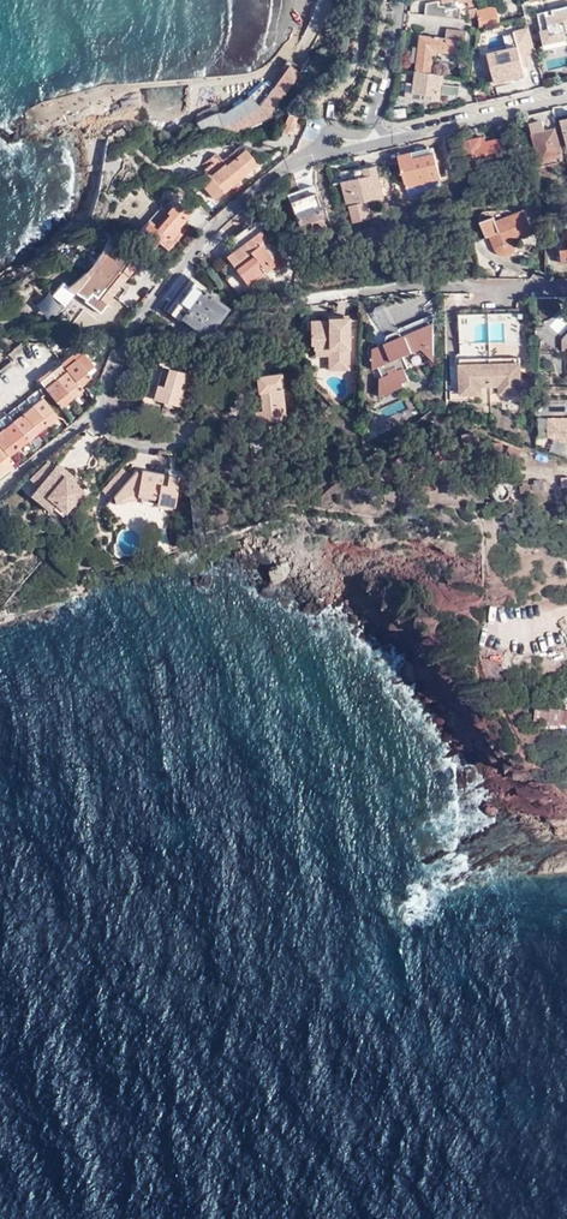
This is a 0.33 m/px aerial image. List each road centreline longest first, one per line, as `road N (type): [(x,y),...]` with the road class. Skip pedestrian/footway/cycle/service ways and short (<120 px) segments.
road 1 (residential): [(191,440),(156,446),(119,441),(103,429),(101,395),(116,346),(232,208),(289,167),(325,154)]
road 2 (residential): [(566,285),(389,287),(301,302)]
road 3 (residential): [(395,140),(566,98)]
road 4 (residential): [(400,0),(373,119)]

